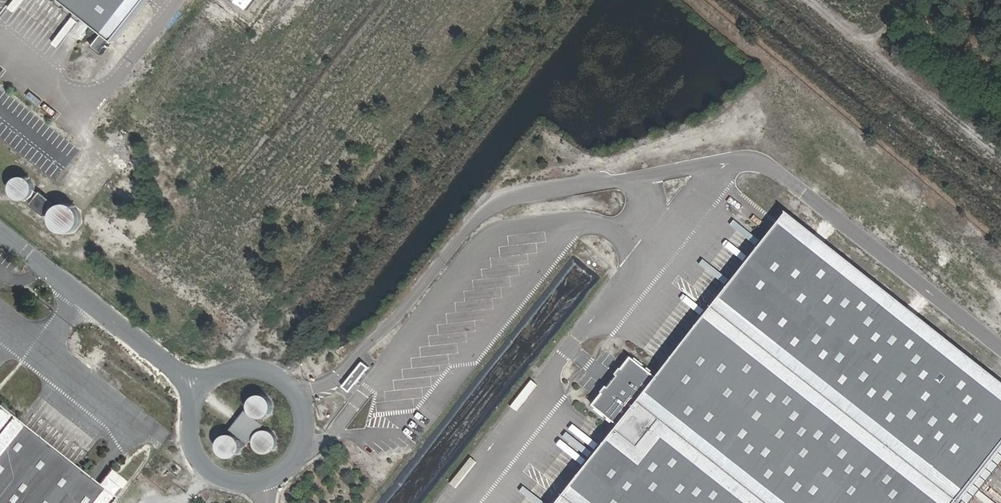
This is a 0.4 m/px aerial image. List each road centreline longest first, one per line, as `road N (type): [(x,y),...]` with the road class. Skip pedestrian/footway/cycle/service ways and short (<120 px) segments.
road 1 (track): [(1000,196),(755,0)]
road 2 (unclassified): [(192,407),(195,447),(223,476),(263,479),(290,462),(304,433),(292,387),(265,369),(218,374)]
road 3 (track): [(1000,152),(811,0)]
road 4 (unclassified): [(0,230),(151,349)]

